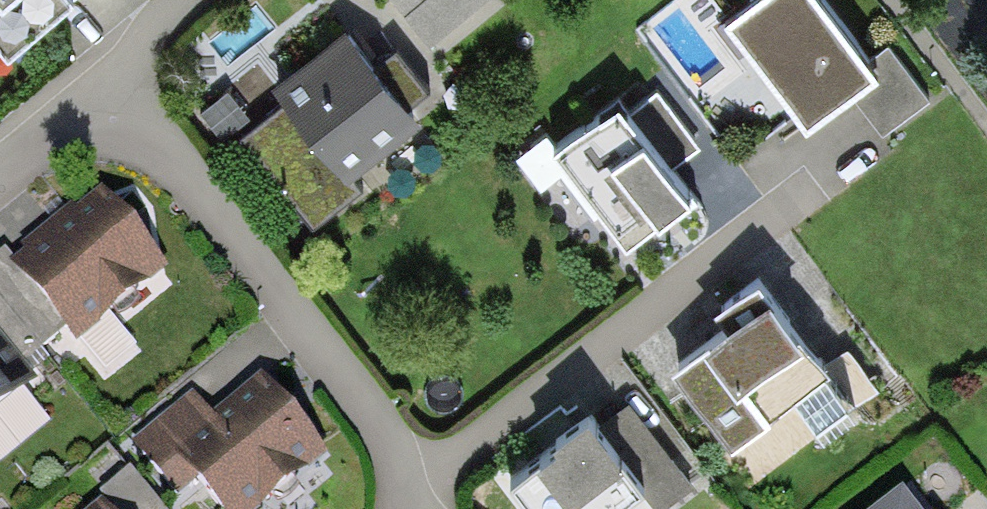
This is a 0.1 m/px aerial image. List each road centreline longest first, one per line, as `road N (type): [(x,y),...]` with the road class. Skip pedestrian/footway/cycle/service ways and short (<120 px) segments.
road 1 (residential): [(148,88),(419,508)]
road 2 (residential): [(432,508),(447,461),(799,196)]
road 3 (residential): [(0,201),(148,88)]

